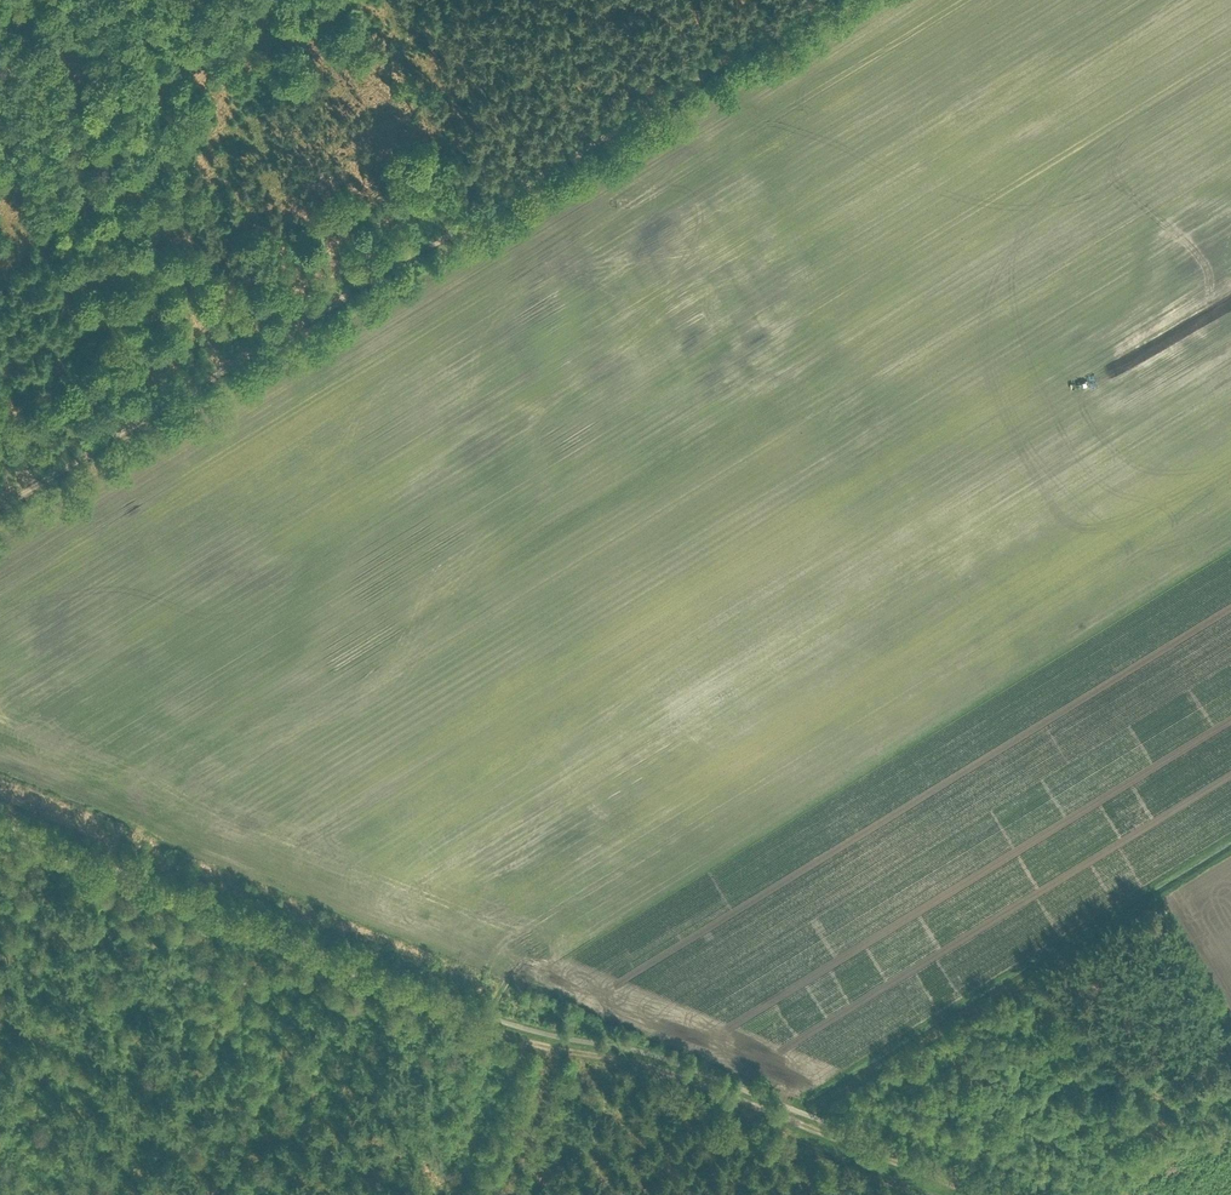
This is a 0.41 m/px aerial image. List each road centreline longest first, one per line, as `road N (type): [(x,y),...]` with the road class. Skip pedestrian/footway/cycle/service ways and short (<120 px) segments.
road 1 (track): [(0,834),(482,1028),(677,1075),(980,1194)]
road 2 (track): [(829,0),(0,508)]
road 3 (track): [(498,1194),(566,1038)]

